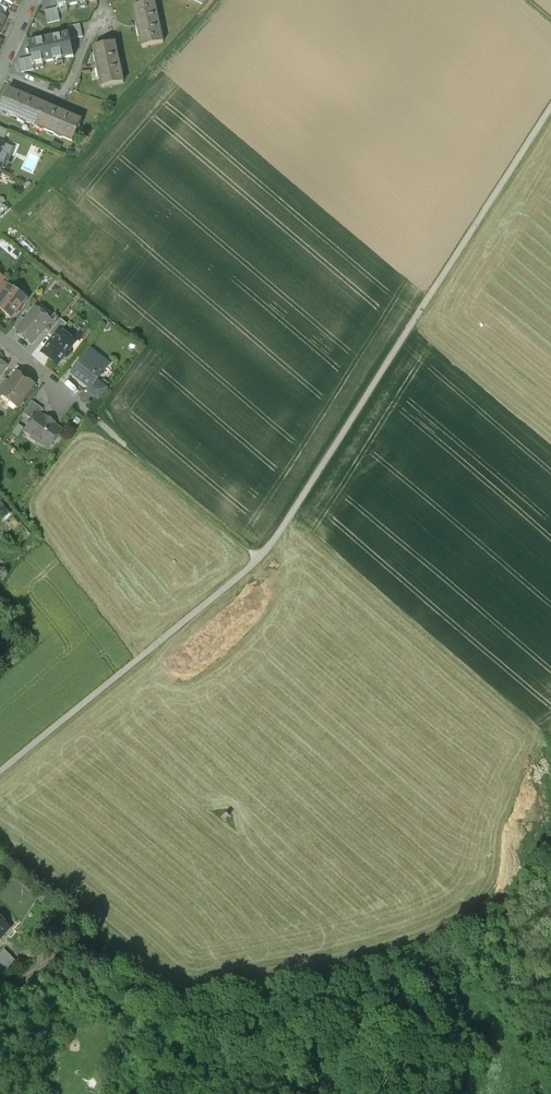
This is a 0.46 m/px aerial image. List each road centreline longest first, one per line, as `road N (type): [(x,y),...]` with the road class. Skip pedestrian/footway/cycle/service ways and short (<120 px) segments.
road 1 (track): [(550,107),(261,557),(0,773)]
road 2 (track): [(219,0),(0,226)]
road 3 (track): [(261,557),(73,399)]
road 4 (track): [(114,979),(74,967),(0,996)]

